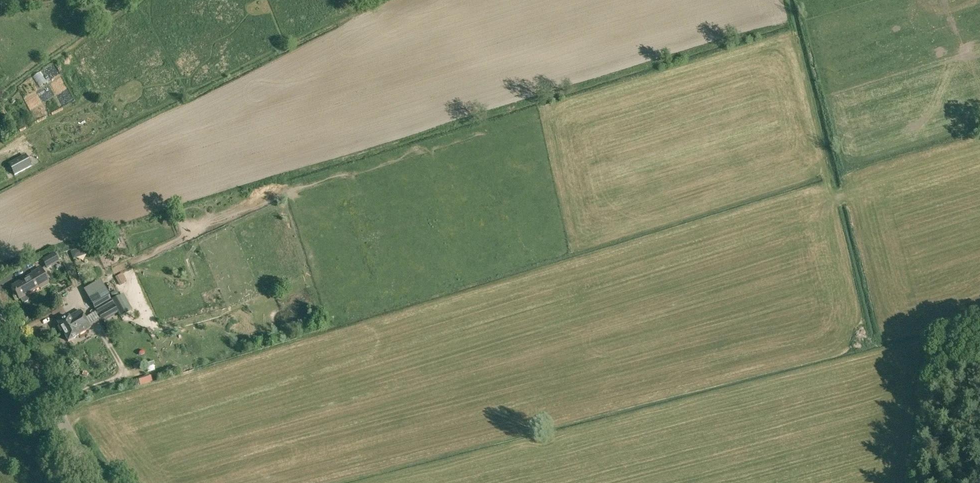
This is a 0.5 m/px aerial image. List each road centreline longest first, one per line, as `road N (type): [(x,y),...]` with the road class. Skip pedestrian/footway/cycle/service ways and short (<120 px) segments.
road 1 (tertiary): [(94,482),(0,321)]

